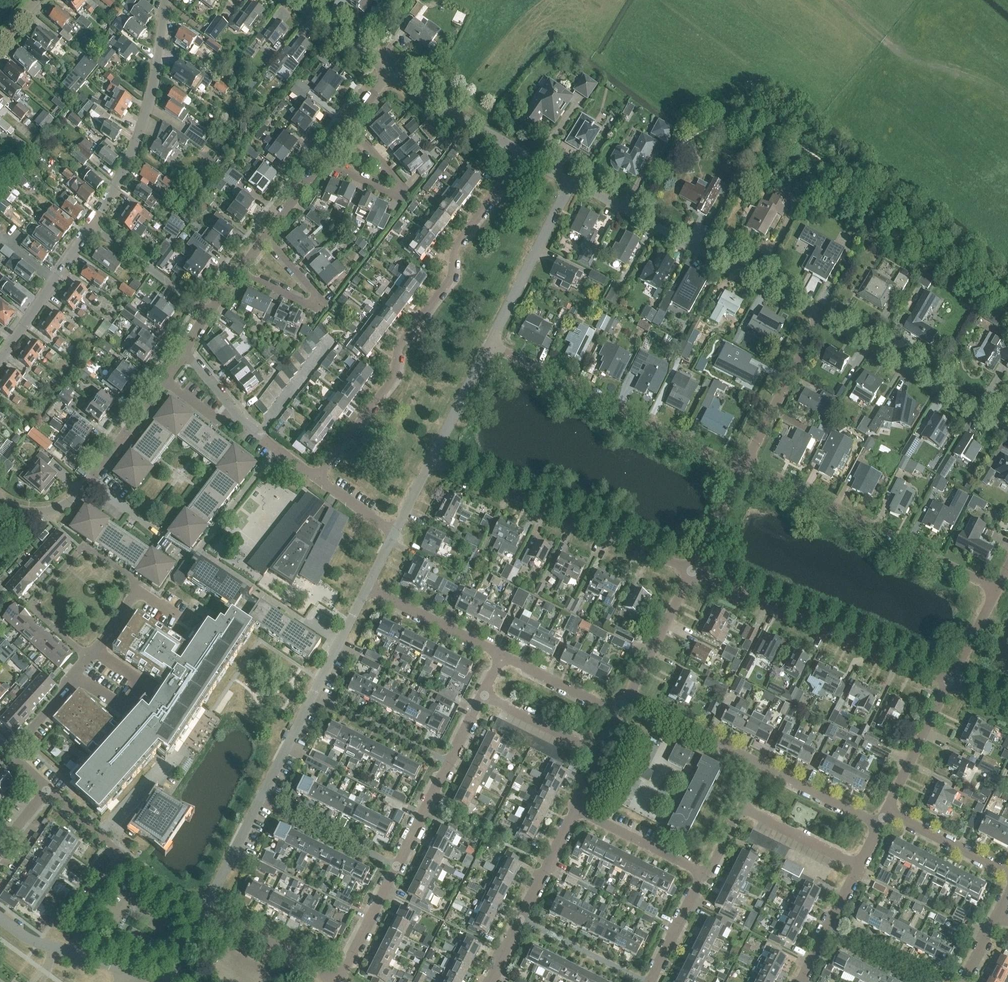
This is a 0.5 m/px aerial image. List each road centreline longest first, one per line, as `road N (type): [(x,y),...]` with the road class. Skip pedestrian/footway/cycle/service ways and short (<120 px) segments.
road 1 (residential): [(316,480),(393,379),(402,342),(451,275),(456,243),(523,155)]
road 2 (residential): [(204,909),(368,590)]
road 3 (residential): [(338,981),(482,699)]
road 4 (residential): [(208,313),(384,70)]
road 5 (residential): [(742,470),(486,344)]
road 6 (residential): [(995,591),(758,465),(742,470)]
road 7 (residential): [(692,572),(433,462)]
road 8 (residential): [(817,313),(570,181)]
road 9 (residential): [(950,680),(692,572)]
road 10 (residential): [(0,503),(19,513),(66,509),(183,352)]
road 11 (residential): [(164,0),(147,119),(96,223)]
road 12 (residential): [(1007,431),(817,313)]
road 13 (residential): [(204,909),(122,859),(48,790)]
road 14 (residential): [(485,981),(571,809)]
road 15 (residential): [(316,480),(234,413),(183,352)]
road 16 (residential): [(486,344),(570,181)]
road 17 (residential): [(742,470),(817,313)]
road 18 (residential): [(96,223),(0,356)]
road 19 (residential): [(523,155),(384,70)]
road 20 (residential): [(81,548),(36,598),(36,610),(91,658)]
road 21 (residential): [(762,767),(627,700)]
road 22 (residential): [(705,877),(571,809)]
road 23 (residential): [(502,658),(368,590)]
road 24 (residential): [(334,981),(204,909)]
road 25 (residential): [(887,813),(950,680)]
road 26 (residential): [(97,652),(140,686),(119,713),(76,676)]
road 27 (residential): [(208,313),(96,223)]
road 28 (residential): [(627,700),(692,572)]
road 29 (residential): [(126,974),(37,942),(0,919)]
road 30 (residential): [(1007,875),(887,813)]
road 31 (residential): [(880,826),(762,767)]
road 32 (residential): [(858,868),(741,809)]
road 33 (residential): [(502,658),(619,714)]
road 34 (residential): [(433,462),(486,344)]
road 35 (residential): [(597,756),(482,699)]
road 36 (residential): [(799,981),(858,868)]

